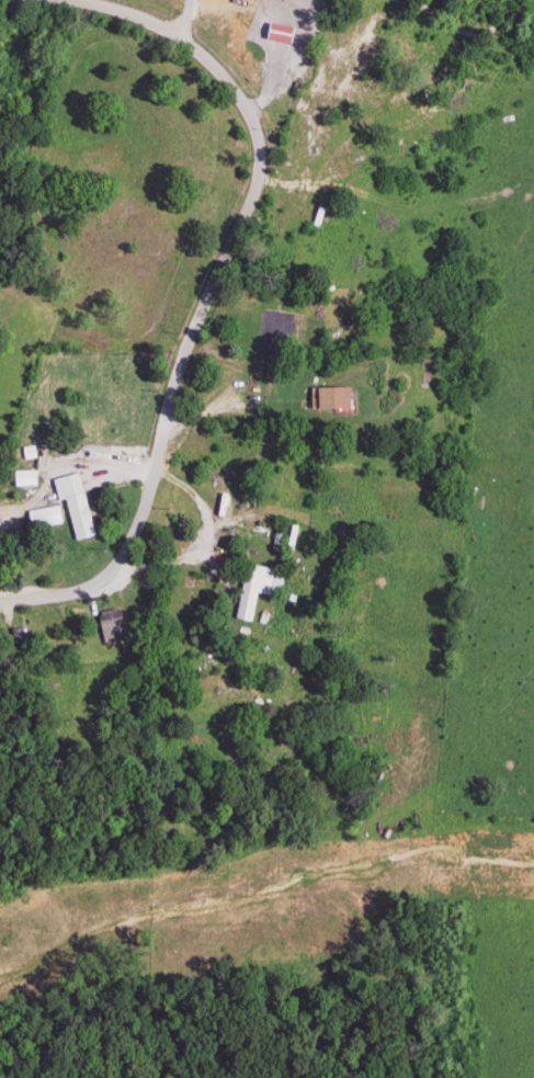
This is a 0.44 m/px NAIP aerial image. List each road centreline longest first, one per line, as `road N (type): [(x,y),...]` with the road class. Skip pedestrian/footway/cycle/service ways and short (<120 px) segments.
road 1 (residential): [(78,0),(181,34),(212,63),(250,110),(249,203),(172,365),(164,419),(113,576),(86,591),(0,603)]

